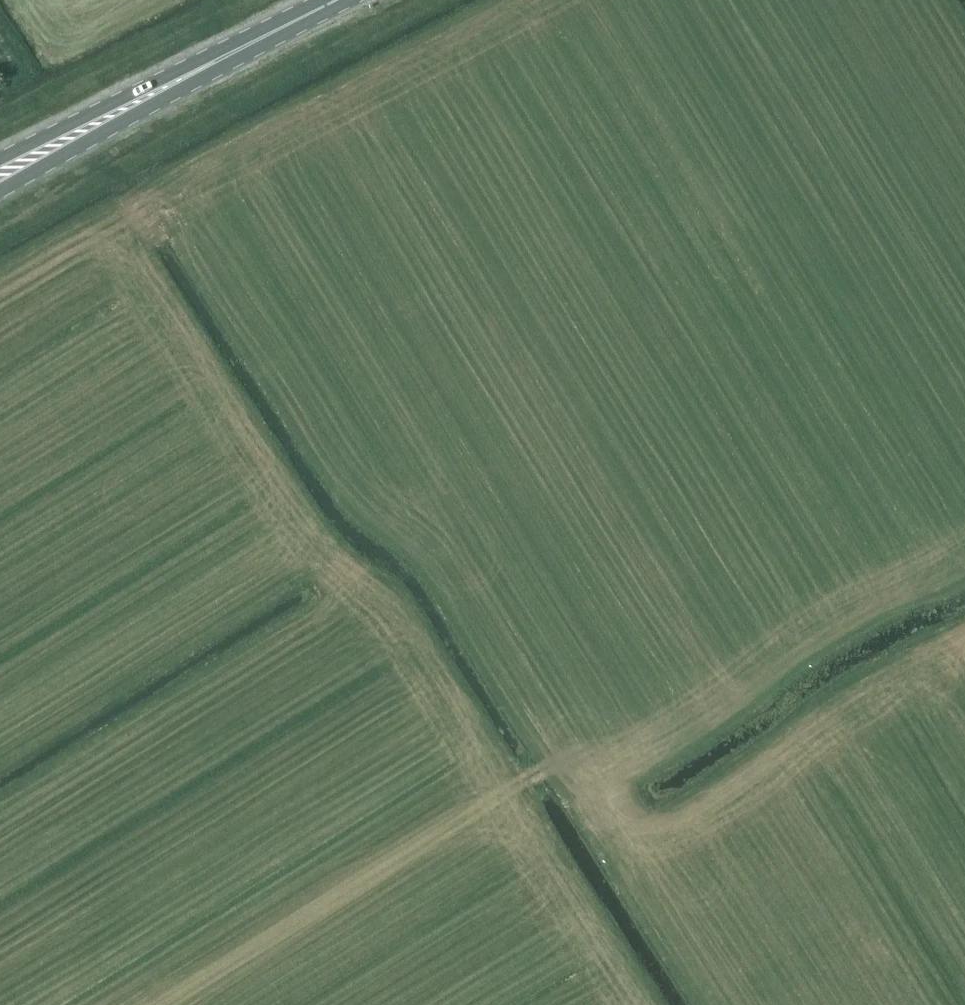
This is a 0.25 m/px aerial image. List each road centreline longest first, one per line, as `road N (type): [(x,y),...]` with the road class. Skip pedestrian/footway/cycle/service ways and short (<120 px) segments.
road 1 (primary): [(0,191),(341,0)]
road 2 (primary): [(317,0),(0,156)]

